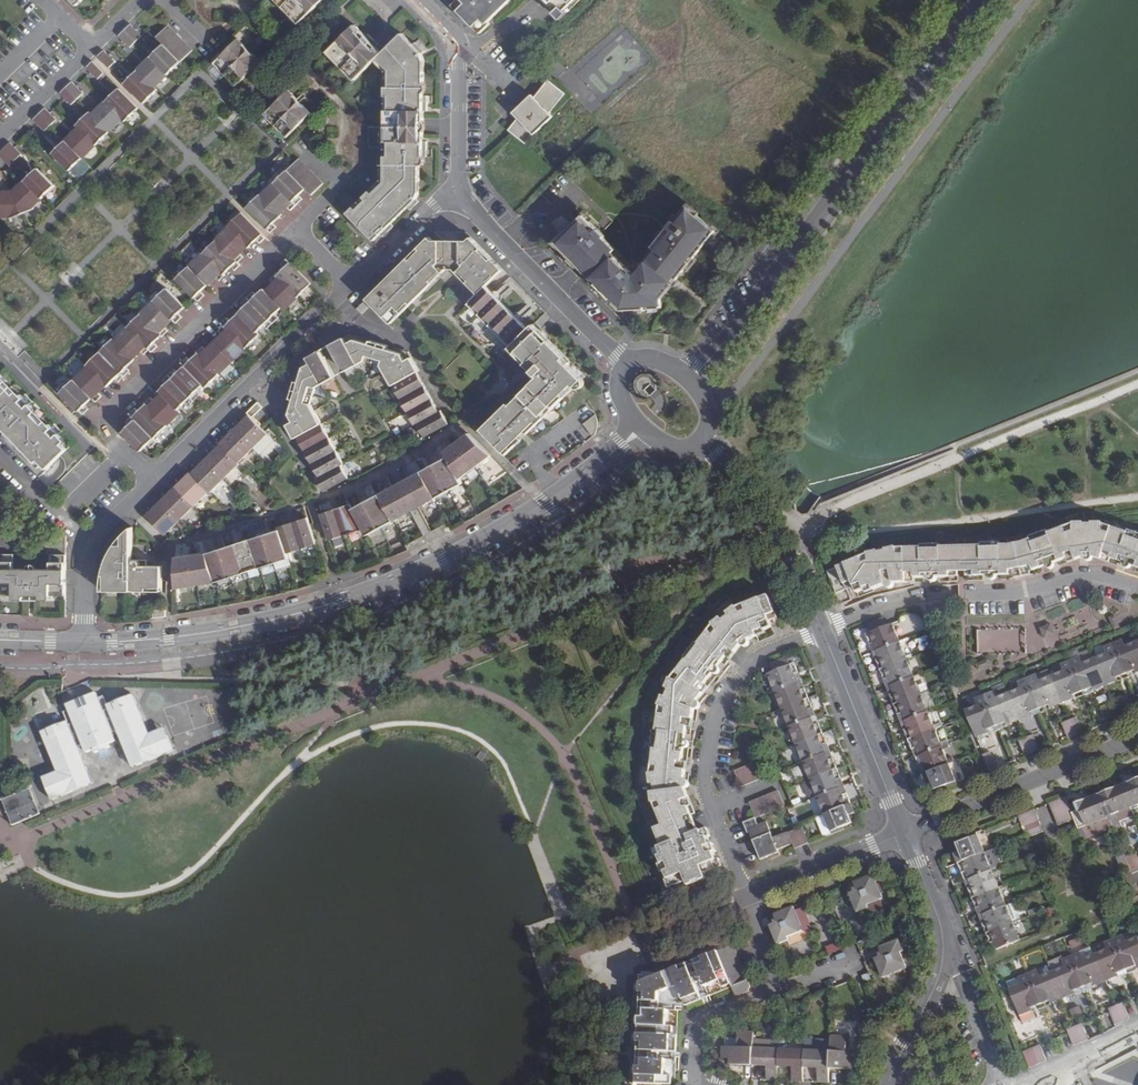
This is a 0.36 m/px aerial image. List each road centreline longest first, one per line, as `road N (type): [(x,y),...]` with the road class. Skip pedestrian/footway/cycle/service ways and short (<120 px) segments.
road 1 (residential): [(84,642),(234,628),(404,577),(545,504),(643,429)]
road 2 (residential): [(979,0),(692,381)]
road 3 (residential): [(151,480),(105,434),(105,416),(292,229)]
road 4 (residential): [(822,629),(772,648),(737,675),(704,749),(708,797),(746,899)]
road 5 (residential): [(151,480),(349,287)]
road 6 (residential): [(906,834),(1137,739)]
road 7 (residential): [(626,366),(469,204),(459,185)]
road 8 (residential): [(822,629),(792,568),(701,440)]
road 9 (residential): [(906,834),(822,629)]
road 10 (residential): [(459,185),(461,54),(452,32),(419,0)]
road 11 (residential): [(84,642),(86,545),(151,480)]
road 12 (residential): [(746,899),(906,834)]
road 13 (residential): [(1137,584),(1084,575),(968,593)]
road 14 (residential): [(349,287),(459,185)]
road 15 (residential): [(776,989),(698,1026),(693,1084)]
road 16 (residential): [(89,50),(0,139)]
road 17 (residential): [(951,945),(906,834)]

